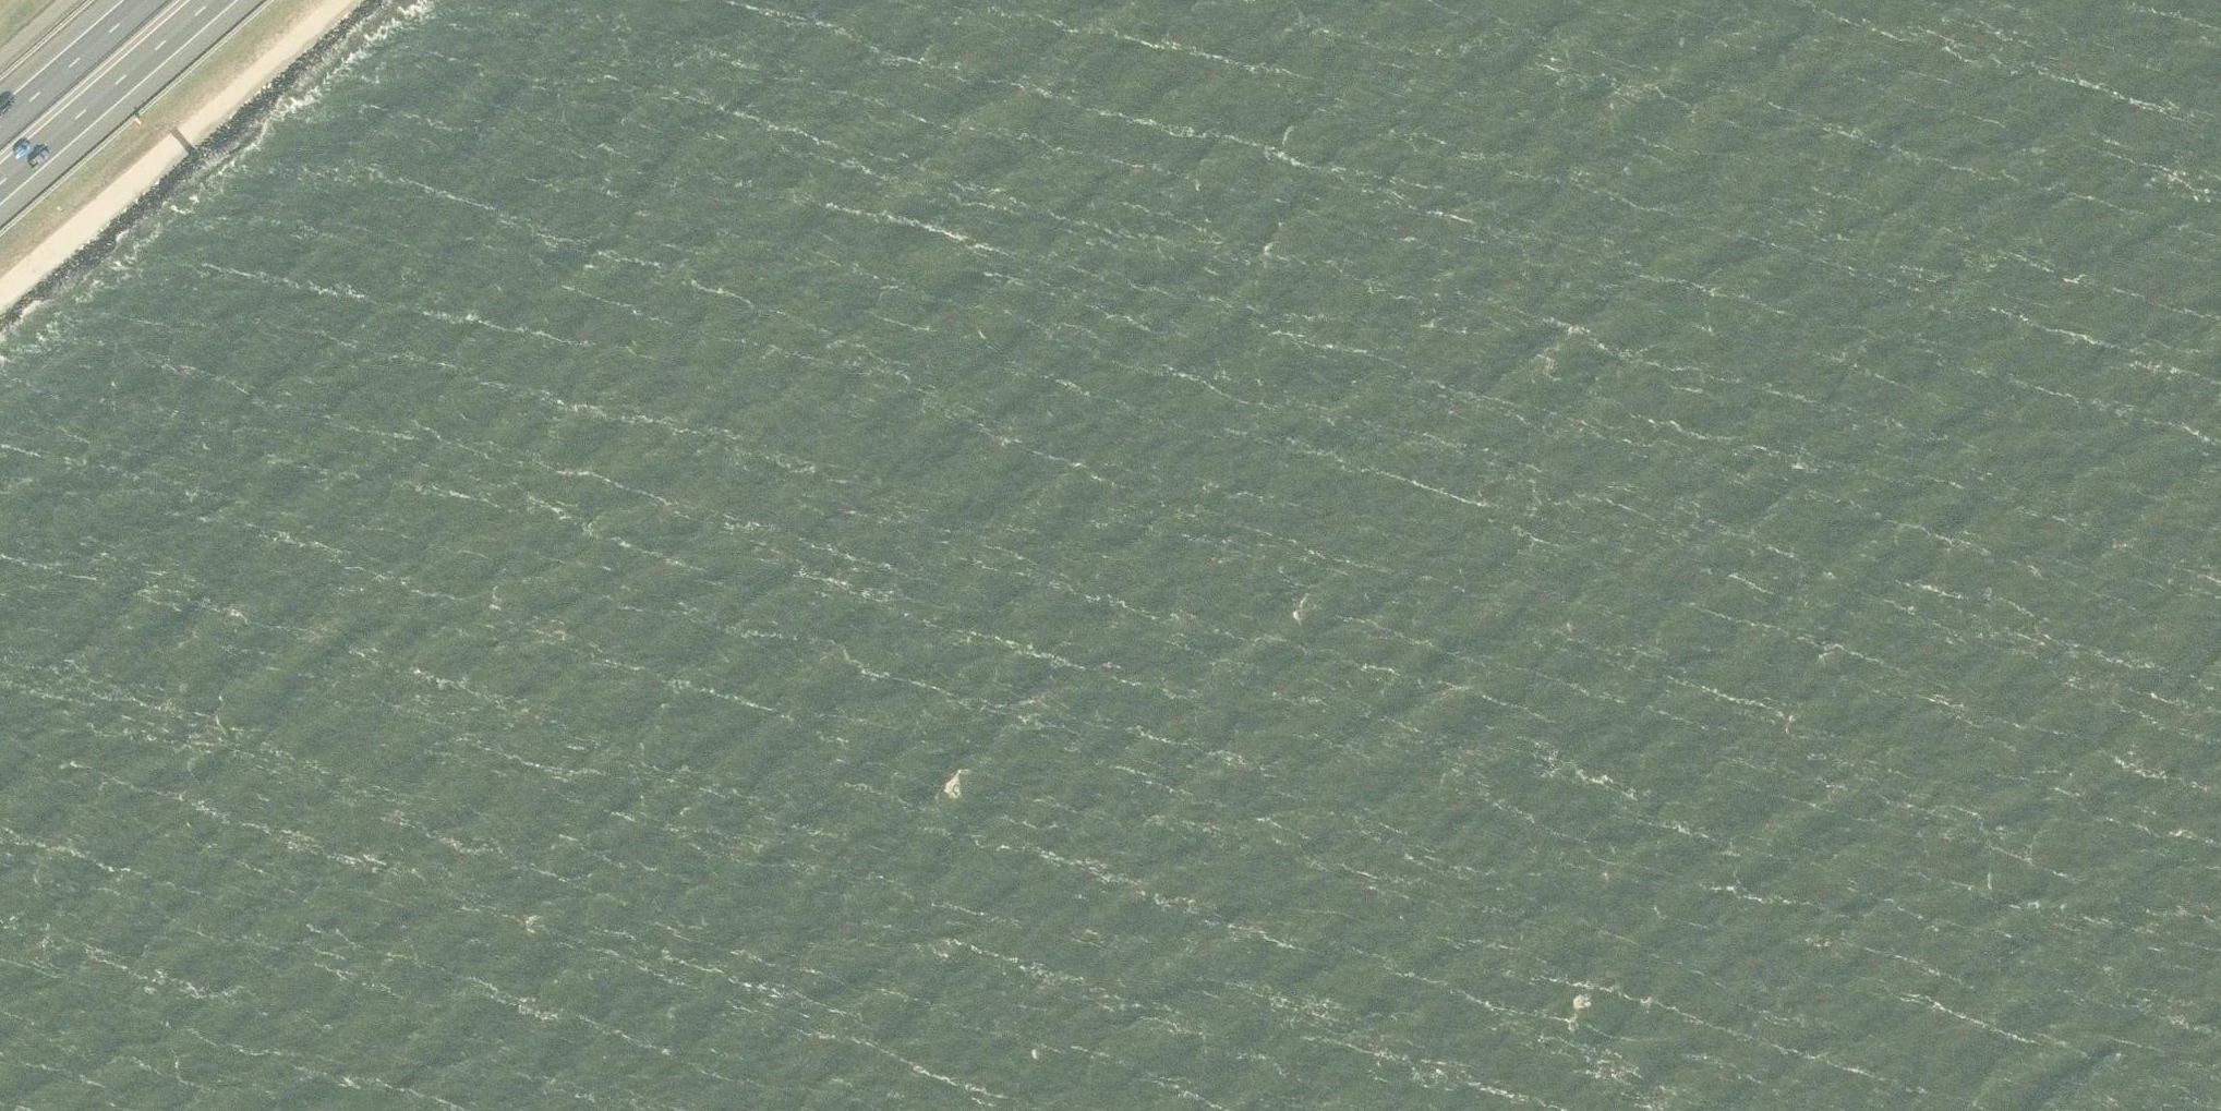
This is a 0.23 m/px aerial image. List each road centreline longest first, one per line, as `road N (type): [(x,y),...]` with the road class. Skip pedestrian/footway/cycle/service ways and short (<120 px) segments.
road 1 (motorway): [(0,191),(221,0)]
road 2 (motorway): [(150,0),(0,130)]

